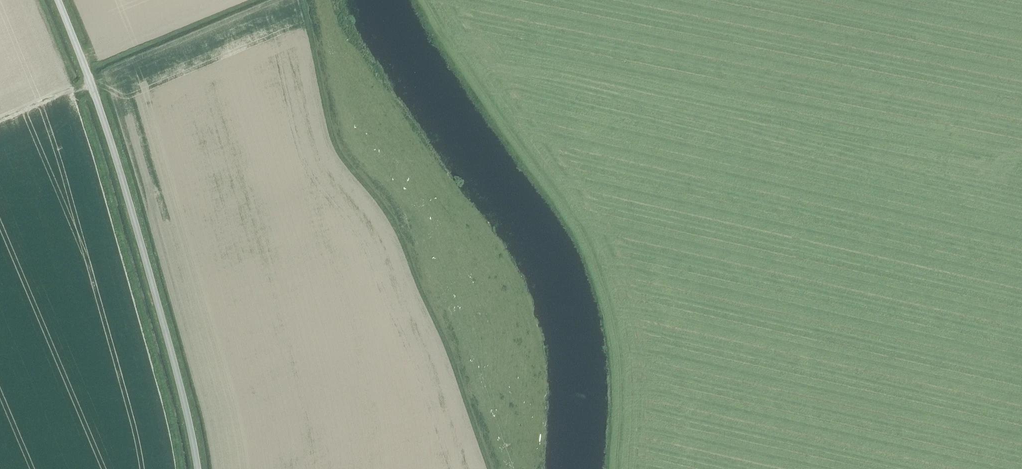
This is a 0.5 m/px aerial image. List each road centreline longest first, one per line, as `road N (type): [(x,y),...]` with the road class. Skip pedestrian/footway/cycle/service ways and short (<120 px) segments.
road 1 (unclassified): [(196,468),(116,163),(56,0)]

